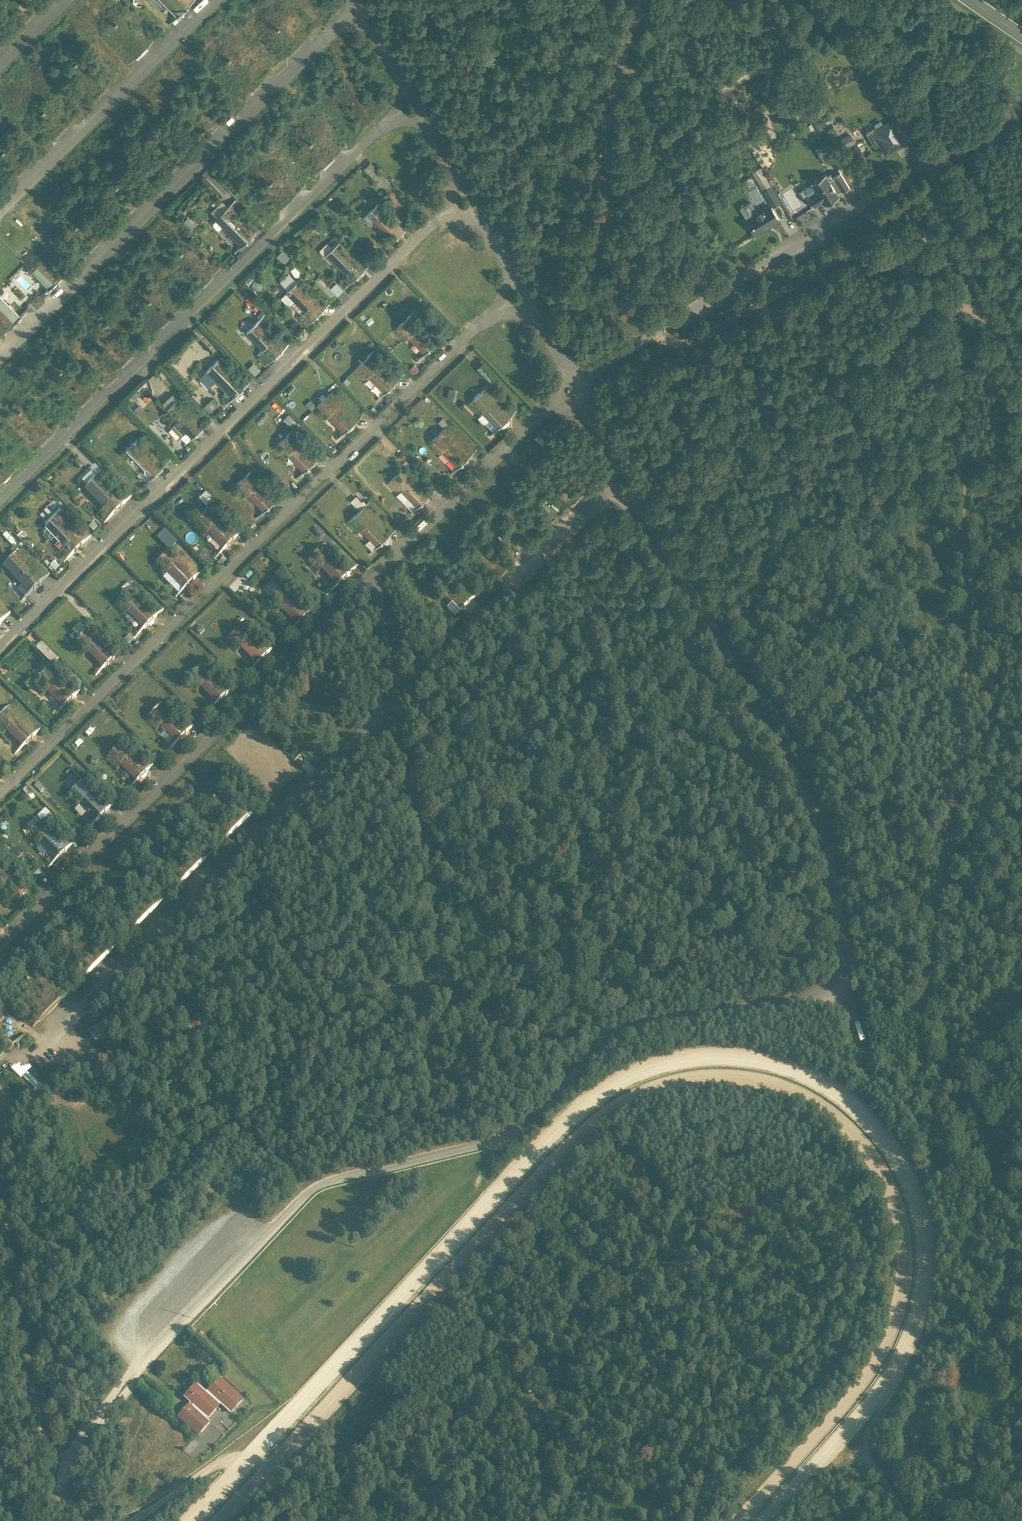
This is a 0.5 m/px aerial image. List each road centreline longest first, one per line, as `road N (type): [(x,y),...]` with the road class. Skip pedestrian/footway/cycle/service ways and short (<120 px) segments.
road 1 (unclassified): [(854,982),(823,995),(624,1031),(507,1141),(329,1181),(307,1195),(144,1365),(63,1472),(66,1520)]
road 2 (unclassified): [(522,285),(0,797)]
road 3 (unclassified): [(470,189),(0,646)]
road 4 (track): [(447,984),(1021,875)]
road 5 (unclassified): [(416,94),(0,499)]
road 6 (track): [(501,1143),(484,1187),(457,1219),(300,1387),(228,1448),(140,1507),(103,1520)]
road 7 (unclassified): [(637,485),(827,839),(854,982)]
road 8 (unclassified): [(379,575),(0,944)]
road 9 (unclassified): [(1021,106),(650,335),(583,390)]
road 10 (unclassified): [(400,701),(25,1058)]
road 11 (unclassified): [(361,4),(0,357)]
road 12 (track): [(447,984),(146,1048),(86,1056),(44,1042)]
road 13 (track): [(404,754),(444,932),(447,984),(507,1141)]
road 14 (unclassified): [(637,485),(591,504),(400,701)]
road 15 (track): [(0,1174),(43,1435),(63,1472)]
road 16 (unclassified): [(213,0),(0,210)]
road 17 (unclassified): [(583,390),(554,403),(379,575)]
road 18 (unclassified): [(400,701),(379,575)]
road 19 (unclassified): [(522,285),(583,390)]

